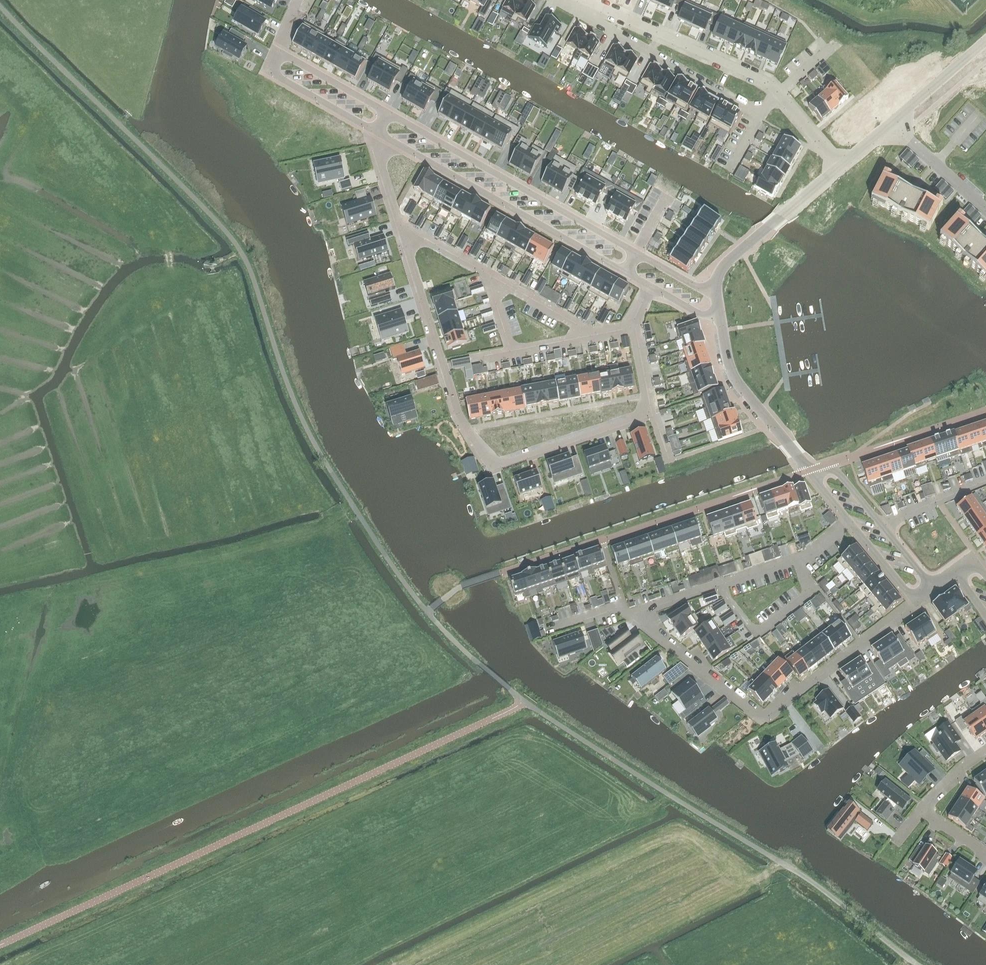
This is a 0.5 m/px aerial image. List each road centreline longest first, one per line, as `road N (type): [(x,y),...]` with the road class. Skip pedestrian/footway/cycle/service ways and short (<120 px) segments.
road 1 (residential): [(376,132),(458,413),(495,466),(651,413),(634,322),(650,286)]
road 2 (unclassified): [(359,515),(302,419),(233,240),(0,6)]
road 3 (residential): [(914,600),(761,720),(627,615),(809,554),(849,521)]
road 4 (unclassified): [(918,964),(807,878),(659,788)]
road 5 (residential): [(595,0),(769,79),(842,165)]
road 6 (residential): [(637,253),(387,112)]
road 7 (residential): [(376,132),(626,272)]
road 8 (residential): [(933,587),(838,472),(804,465)]
road 9 (residential): [(842,165),(728,260),(716,292)]
road 10 (residential): [(719,317),(737,381),(804,465)]
road 11 (residential): [(275,49),(267,70),(376,132)]
road 12 (residential): [(387,112),(275,49)]
road 13 (residential): [(985,207),(891,122)]
road 14 (residential): [(985,41),(891,122)]

